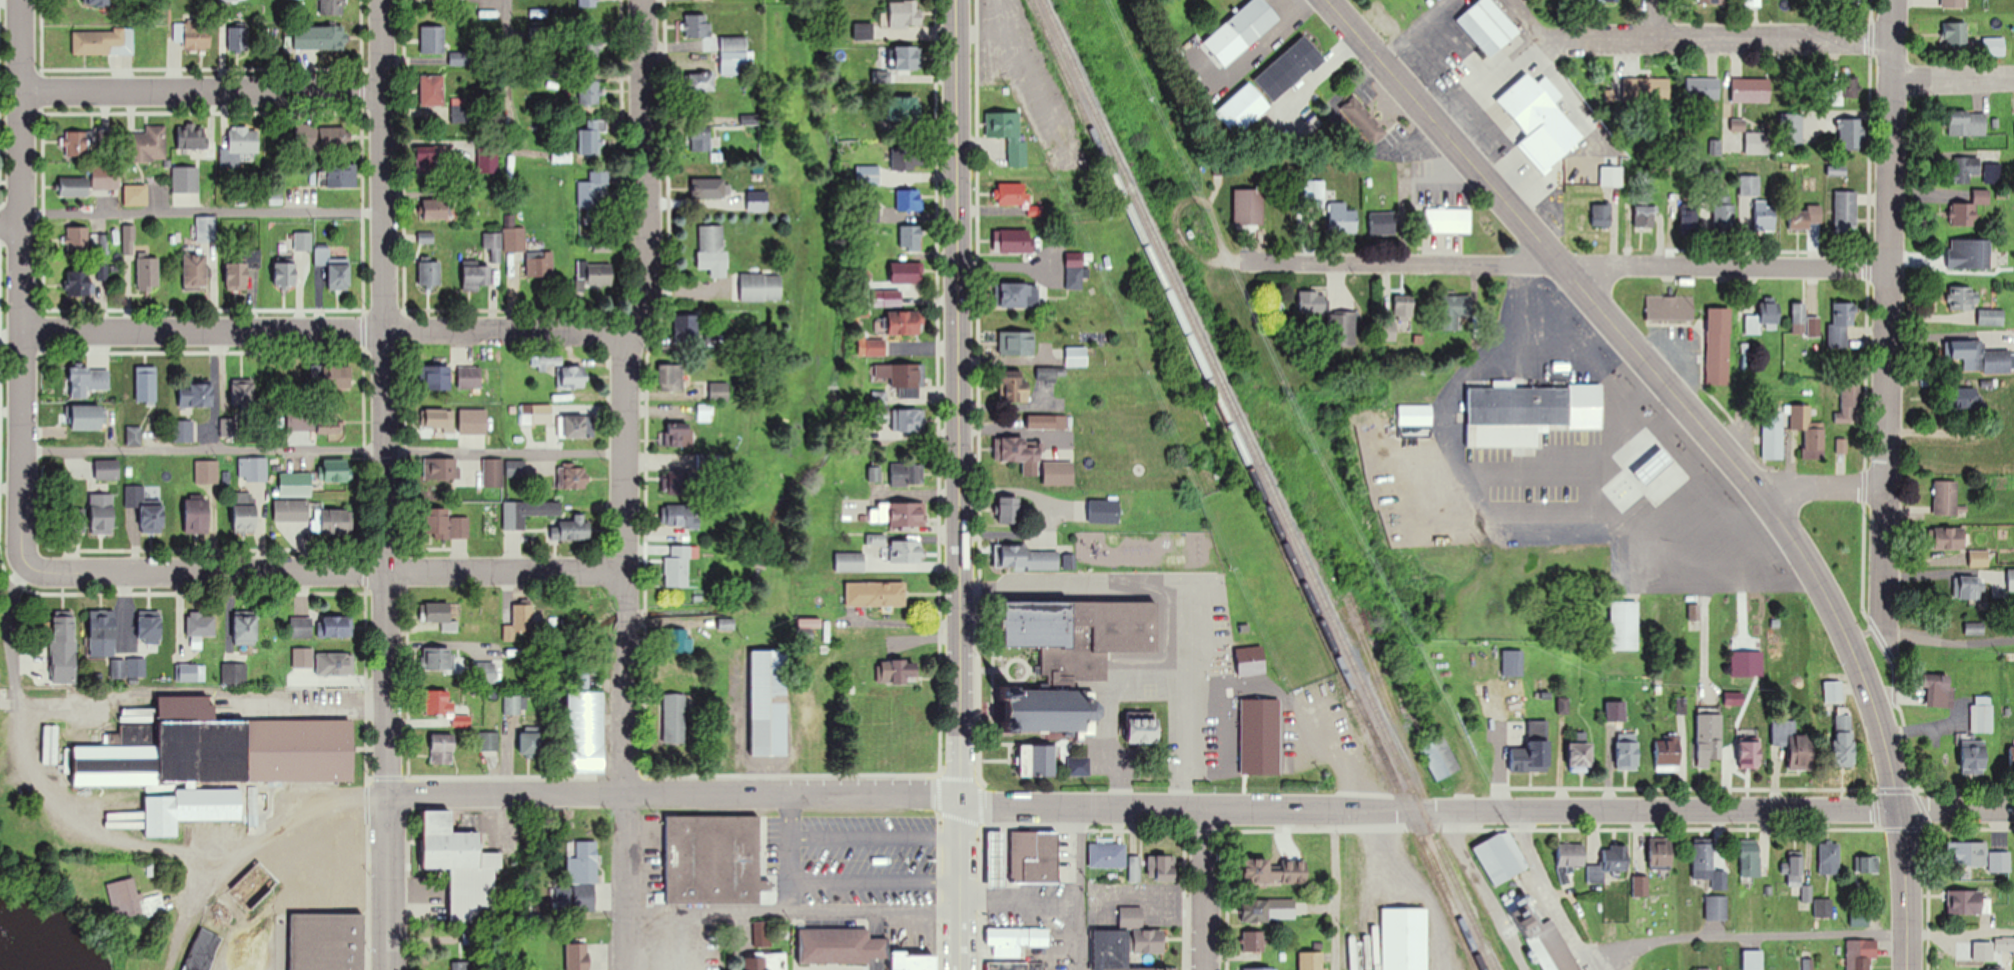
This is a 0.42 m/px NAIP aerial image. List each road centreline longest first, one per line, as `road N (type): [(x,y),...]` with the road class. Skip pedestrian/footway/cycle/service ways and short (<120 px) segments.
road 1 (residential): [(2013,808),(1403,813),(990,808),(928,793),(387,792)]
road 2 (secondary): [(1908,969),(1901,818),(1885,746),(1850,645),(1802,550),(1329,0)]
road 3 (residential): [(624,969),(625,380),(627,339),(648,299),(642,0)]
road 4 (primary): [(955,0),(959,969)]
road 5 (residential): [(388,969),(385,0)]
road 6 (residential): [(1241,259),(1888,266)]
road 7 (residential): [(1885,612),(1892,0)]
road 8 (residential): [(19,330),(629,333)]
road 9 (residential): [(622,571),(22,563)]
road 10 (residential): [(22,563),(19,0)]
road 11 (residential): [(19,90),(386,89)]
road 12 (residential): [(1891,36),(1565,40)]
road 13 (residential): [(1204,969),(1204,810)]
road 14 (residential): [(1747,482),(1883,485)]
road 15 (residential): [(2013,637),(1941,641),(1885,612)]
road 16 (residential): [(1890,80),(2013,80)]

